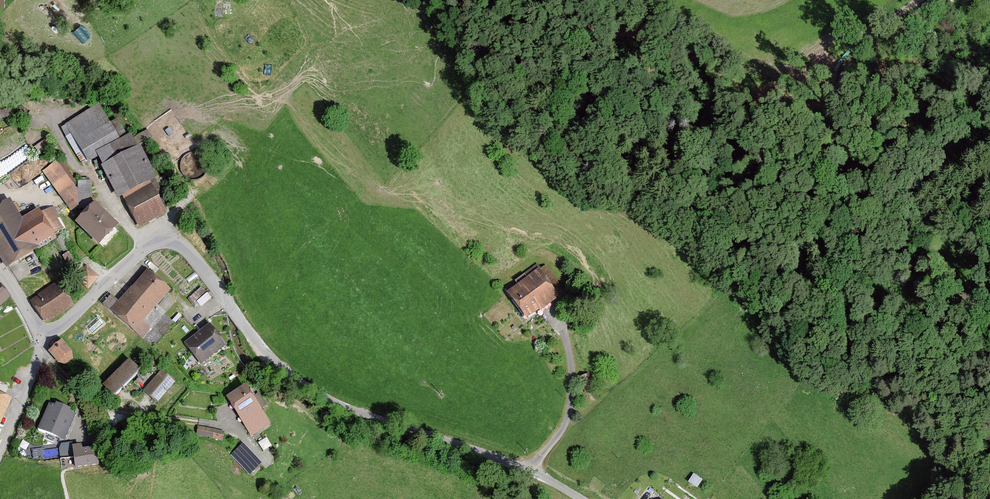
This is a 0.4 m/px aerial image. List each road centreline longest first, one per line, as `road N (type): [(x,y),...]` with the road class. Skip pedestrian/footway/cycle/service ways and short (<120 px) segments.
road 1 (unclassified): [(45,336),(139,253),(178,243),(266,352),(305,385),(359,413),(528,470)]
road 2 (track): [(918,0),(858,37),(841,60),(835,120),(878,206),(989,318)]
road 3 (residential): [(559,321),(570,362),(570,411),(528,470)]
road 4 (unclassified): [(0,453),(45,336)]

